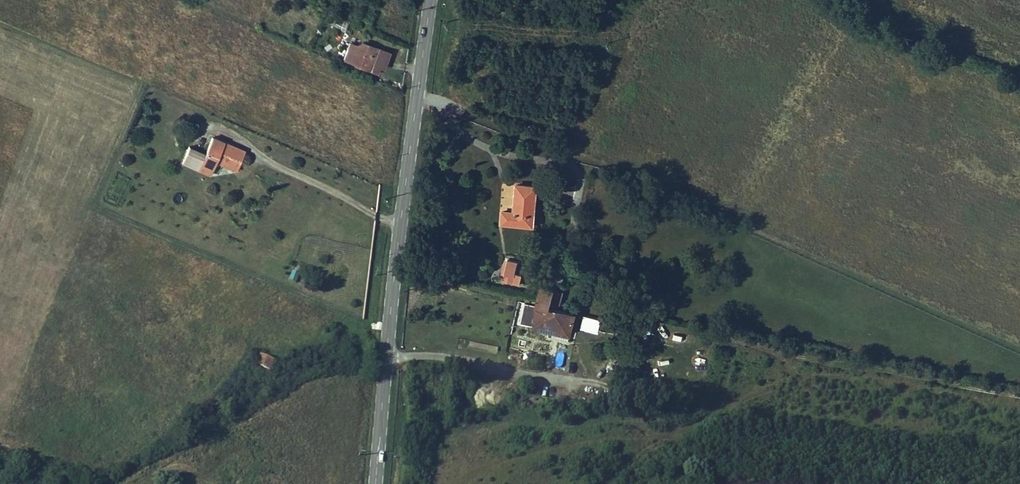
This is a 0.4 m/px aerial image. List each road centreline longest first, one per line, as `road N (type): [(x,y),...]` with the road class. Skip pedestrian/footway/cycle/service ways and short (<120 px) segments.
road 1 (tertiary): [(375,483),(388,310),(428,0)]

